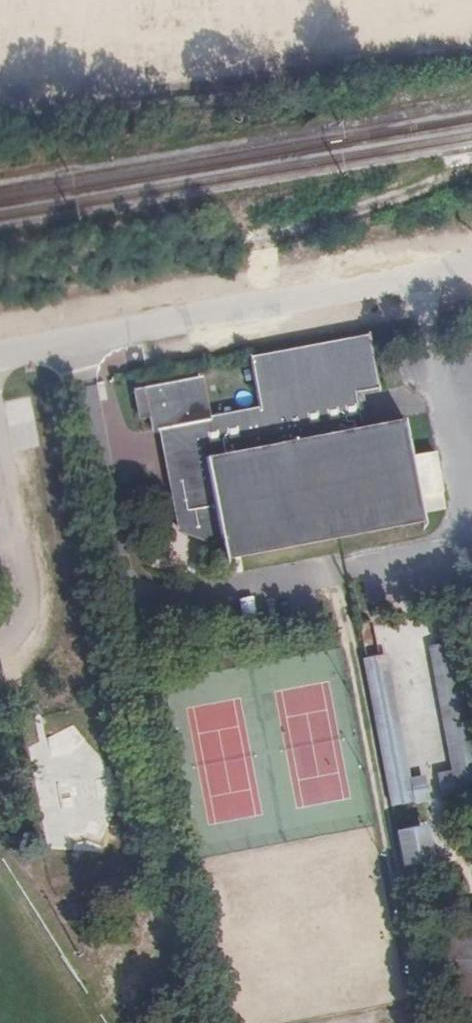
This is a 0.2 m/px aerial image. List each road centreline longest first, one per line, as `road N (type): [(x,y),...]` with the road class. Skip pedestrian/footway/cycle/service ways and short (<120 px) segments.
road 1 (unclassified): [(0,359),(471,270)]

